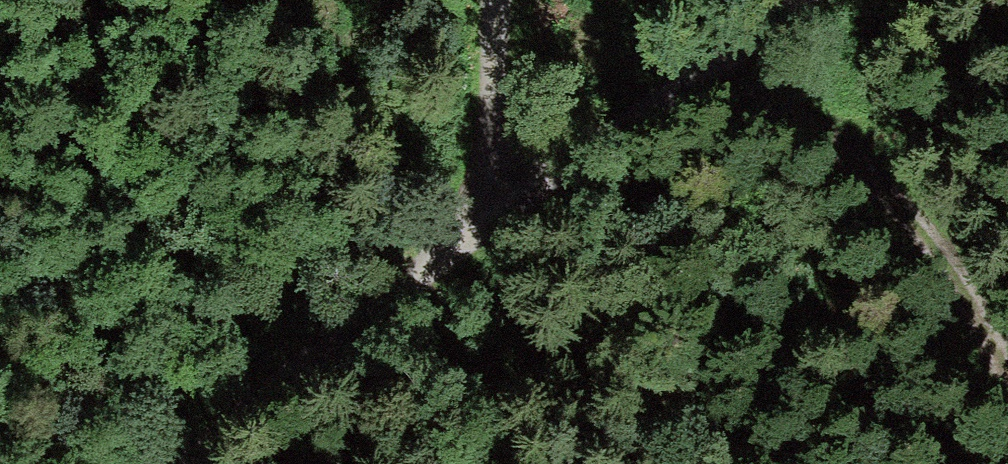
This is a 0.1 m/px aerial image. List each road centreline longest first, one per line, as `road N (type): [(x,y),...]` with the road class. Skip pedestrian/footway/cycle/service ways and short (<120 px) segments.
road 1 (track): [(784,0),(316,350),(205,463)]
road 2 (track): [(692,69),(813,135),(977,303),(1007,373)]
road 3 (track): [(495,0),(473,234)]

